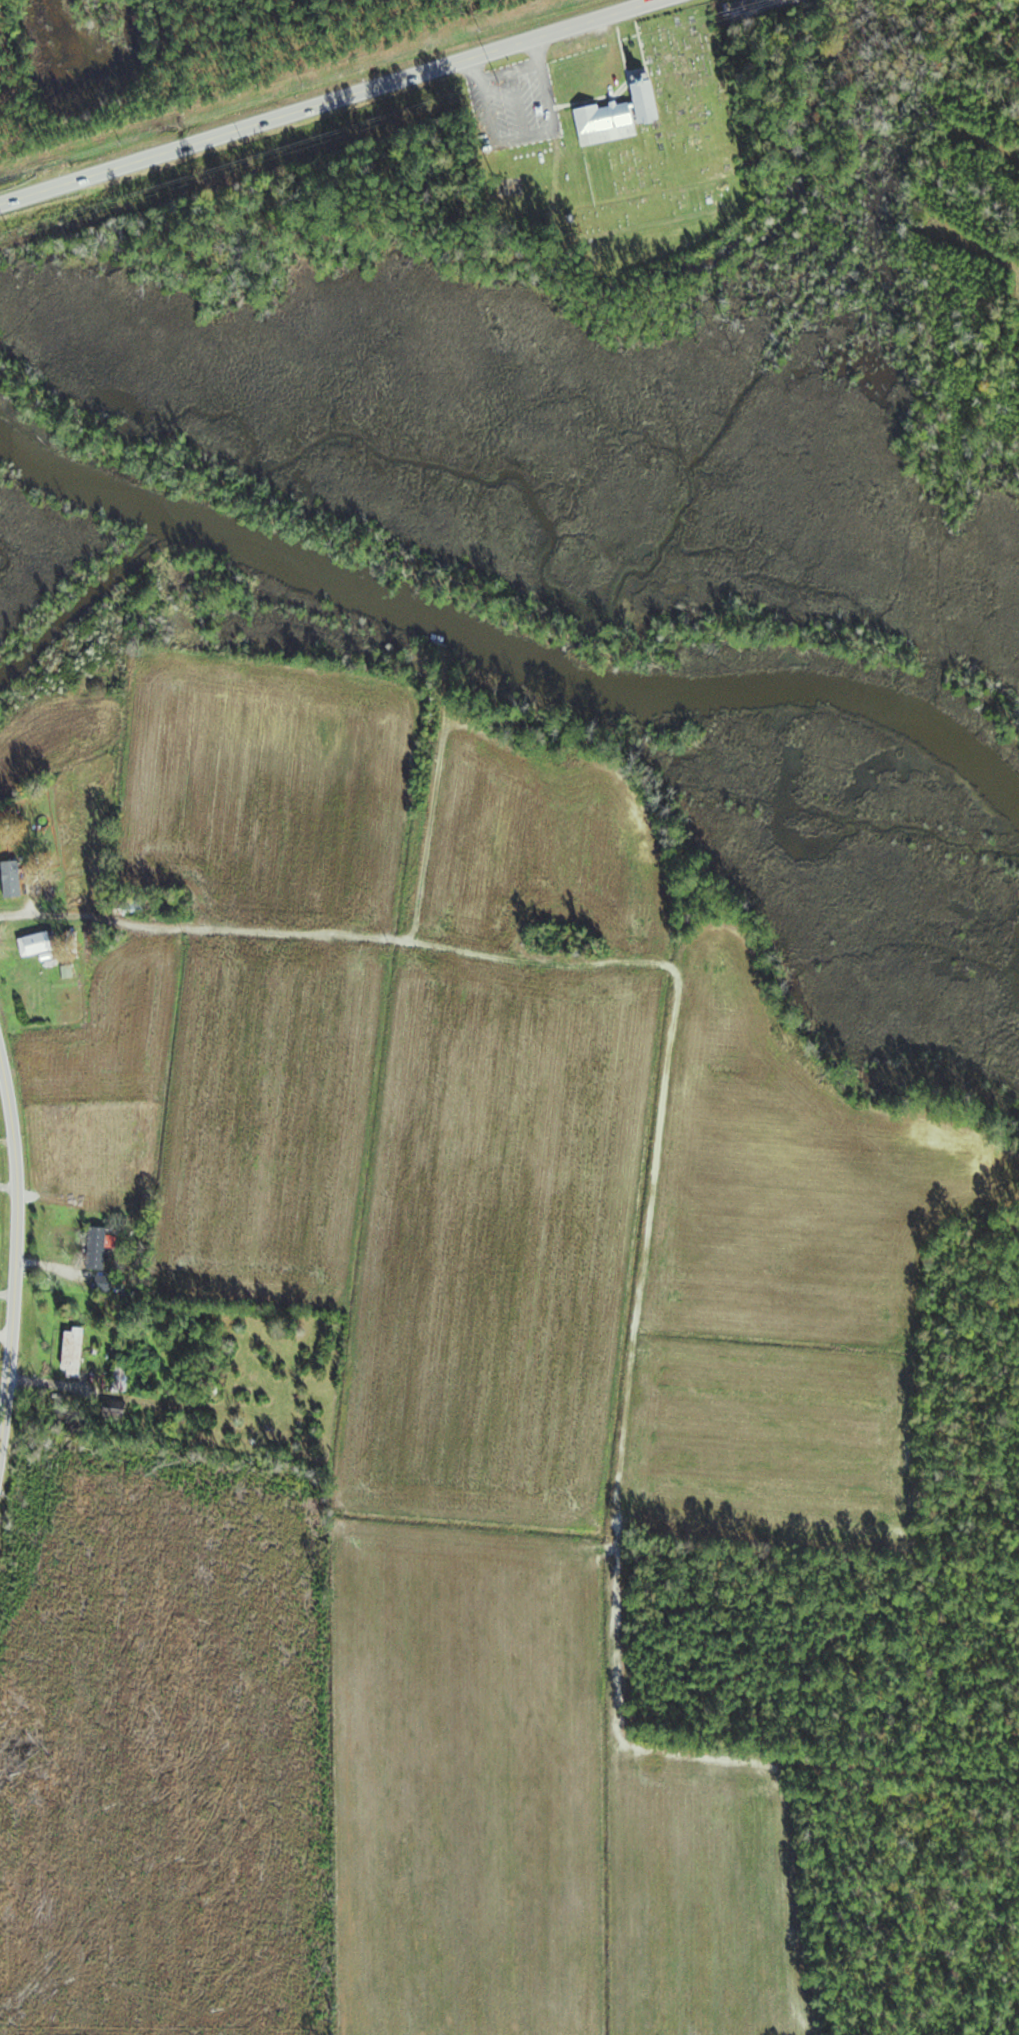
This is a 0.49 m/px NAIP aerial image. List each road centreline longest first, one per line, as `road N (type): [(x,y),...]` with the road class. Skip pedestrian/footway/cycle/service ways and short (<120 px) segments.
road 1 (primary): [(0,206),(685,0)]
road 2 (residential): [(0,1439),(22,1239),(0,1049)]

